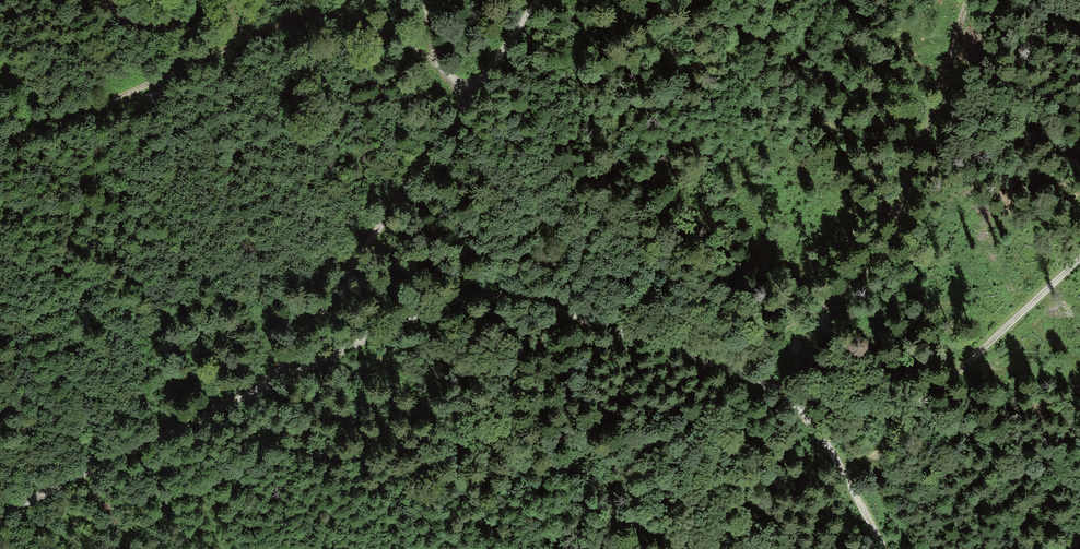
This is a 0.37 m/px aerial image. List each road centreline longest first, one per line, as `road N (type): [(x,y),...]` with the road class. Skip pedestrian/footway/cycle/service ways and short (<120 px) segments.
road 1 (track): [(260,387),(452,299),(506,297),(572,314),(793,398),(886,548)]
road 2 (track): [(0,154),(290,20),(318,16),(381,32),(472,95)]
road 3 (track): [(968,0),(892,228),(866,272),(746,345),(697,364)]
road 4 (track): [(537,0),(472,95),(429,140),(313,325),(260,387)]
road 5 (track): [(793,398),(886,417),(924,401),(1079,258)]
road 6 (track): [(260,387),(0,517)]

